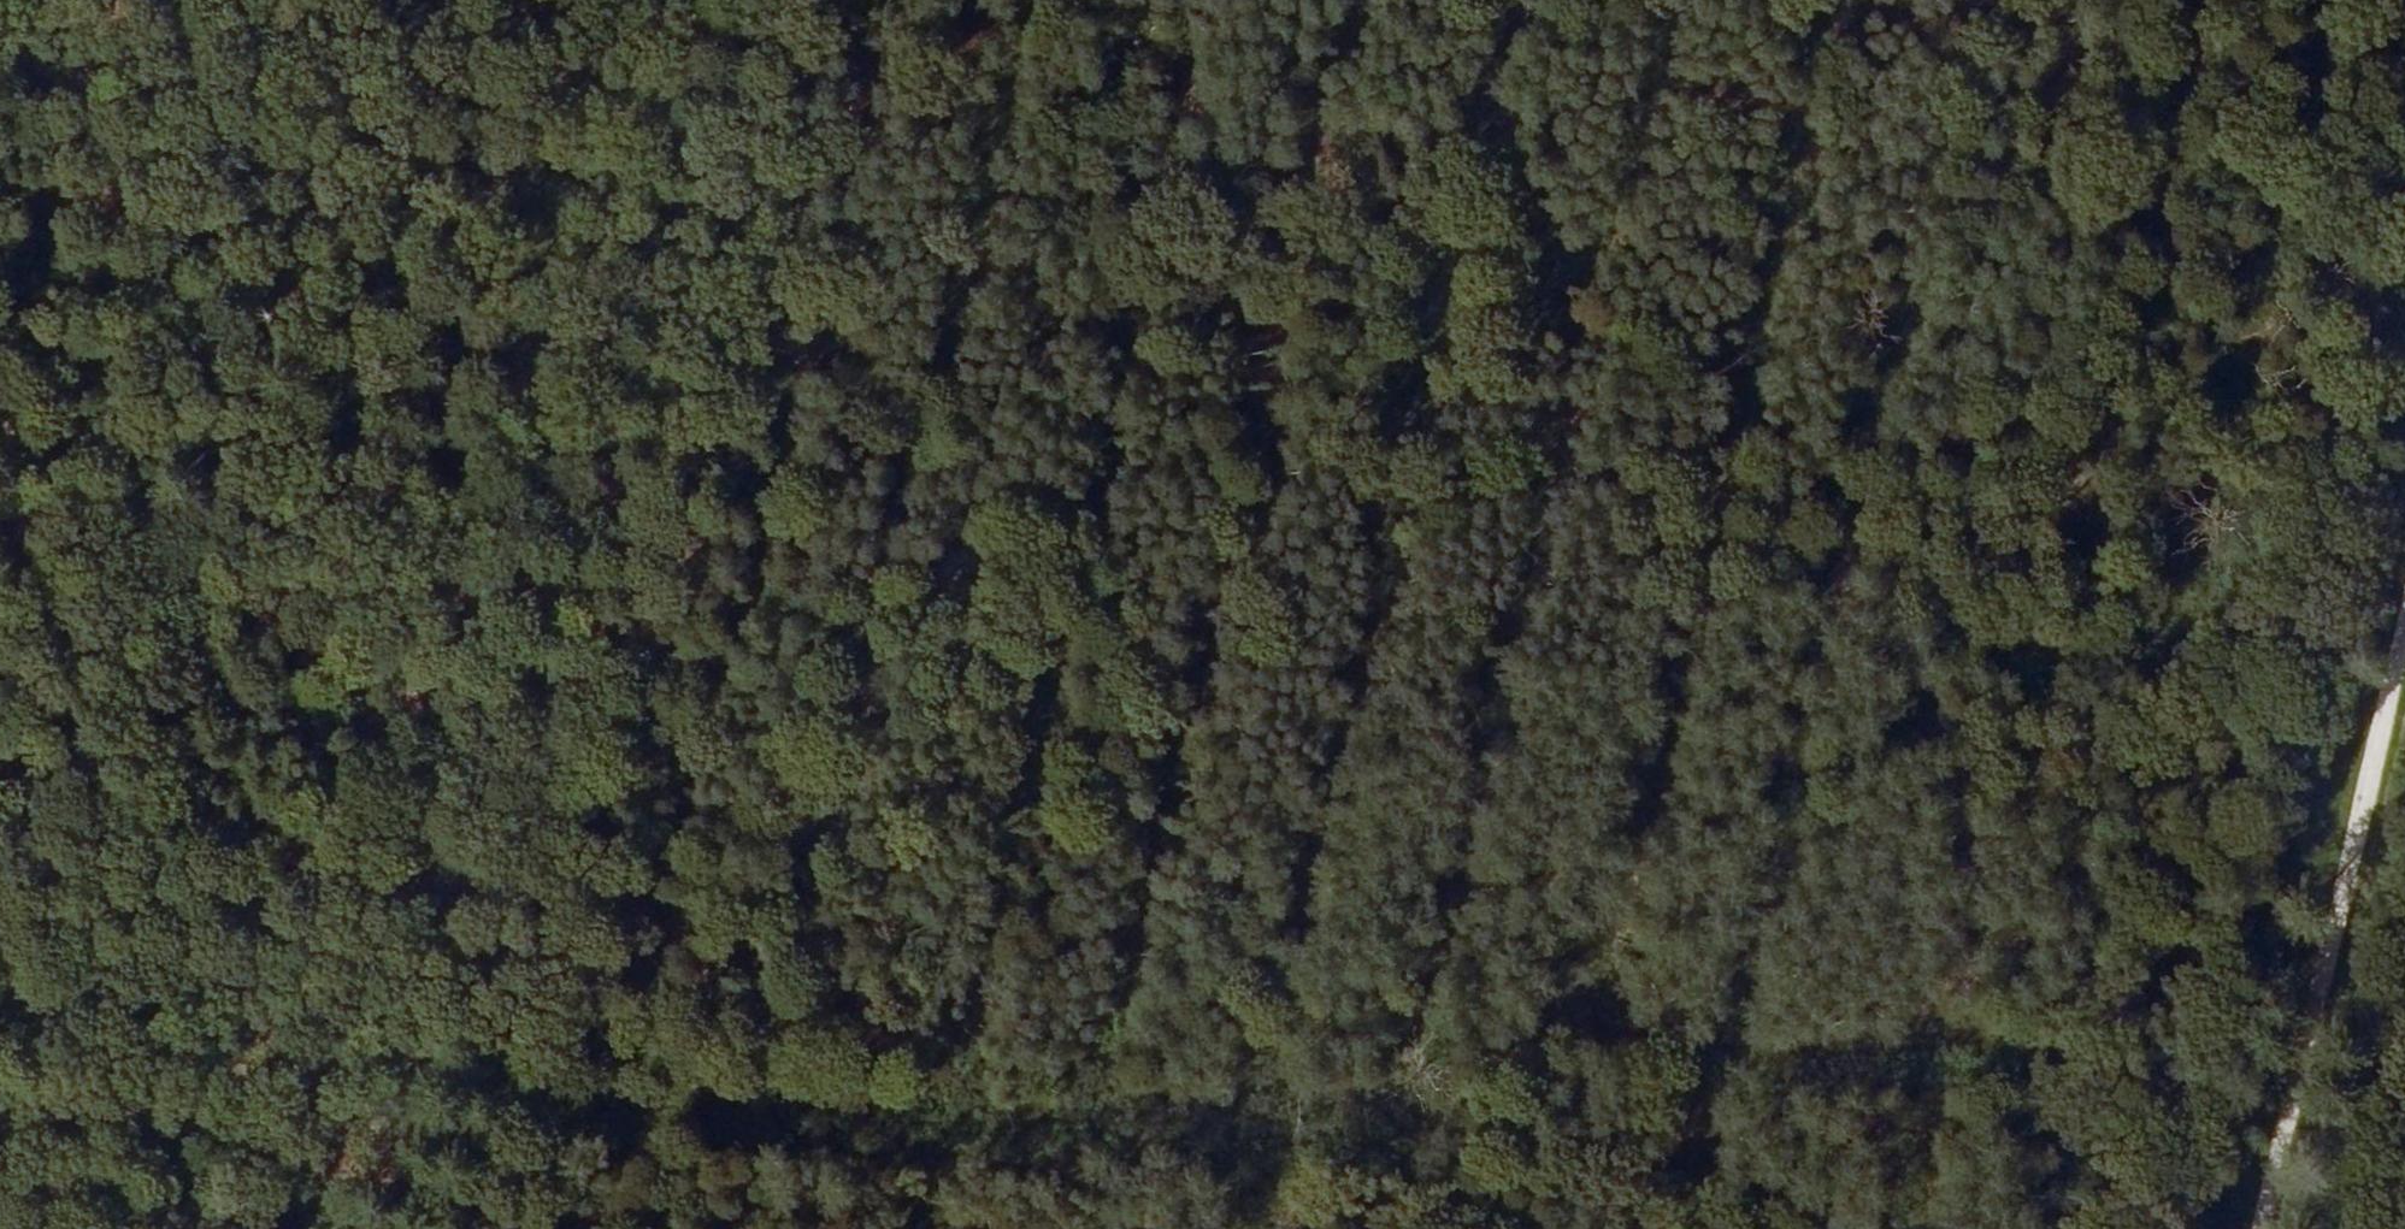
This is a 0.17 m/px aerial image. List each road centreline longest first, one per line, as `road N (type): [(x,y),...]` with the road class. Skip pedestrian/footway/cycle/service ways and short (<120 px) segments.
road 1 (track): [(2270,1228),(2404,667)]

